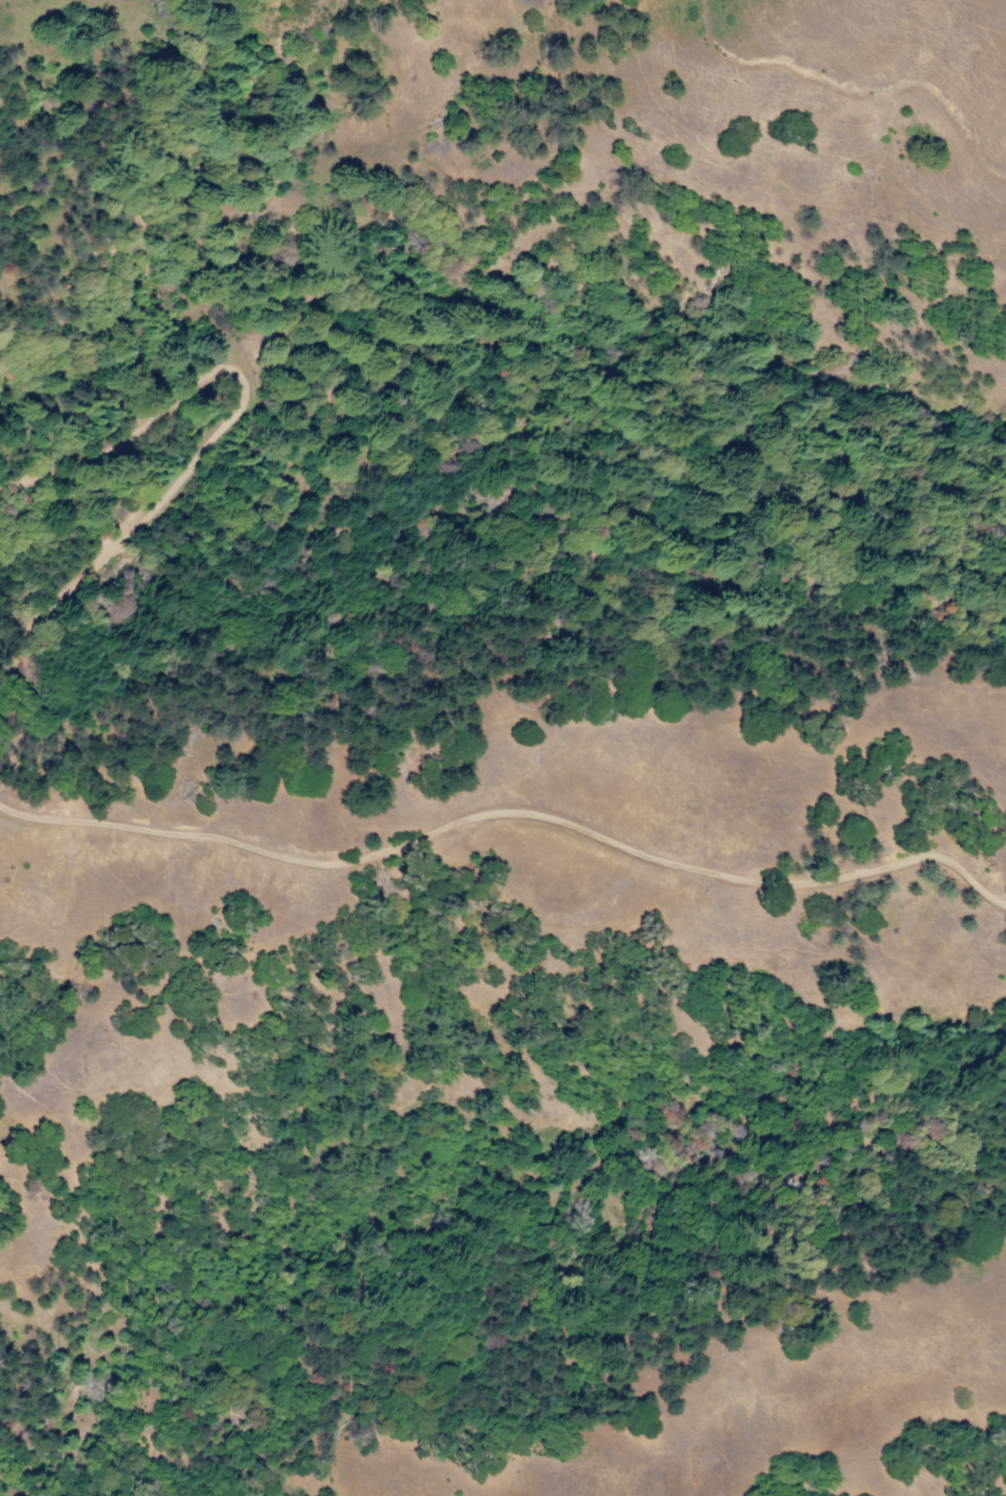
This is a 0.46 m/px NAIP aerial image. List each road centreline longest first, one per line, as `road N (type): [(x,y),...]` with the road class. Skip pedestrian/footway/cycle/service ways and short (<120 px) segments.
road 1 (residential): [(1005,907),(936,857),(833,880),(744,883),(521,813),(463,816),(363,866),(312,869),(226,841),(19,819),(0,809)]
road 2 (residential): [(0,687),(85,580),(190,476),(238,411),(242,377),(232,370),(193,387),(95,461),(0,490)]

